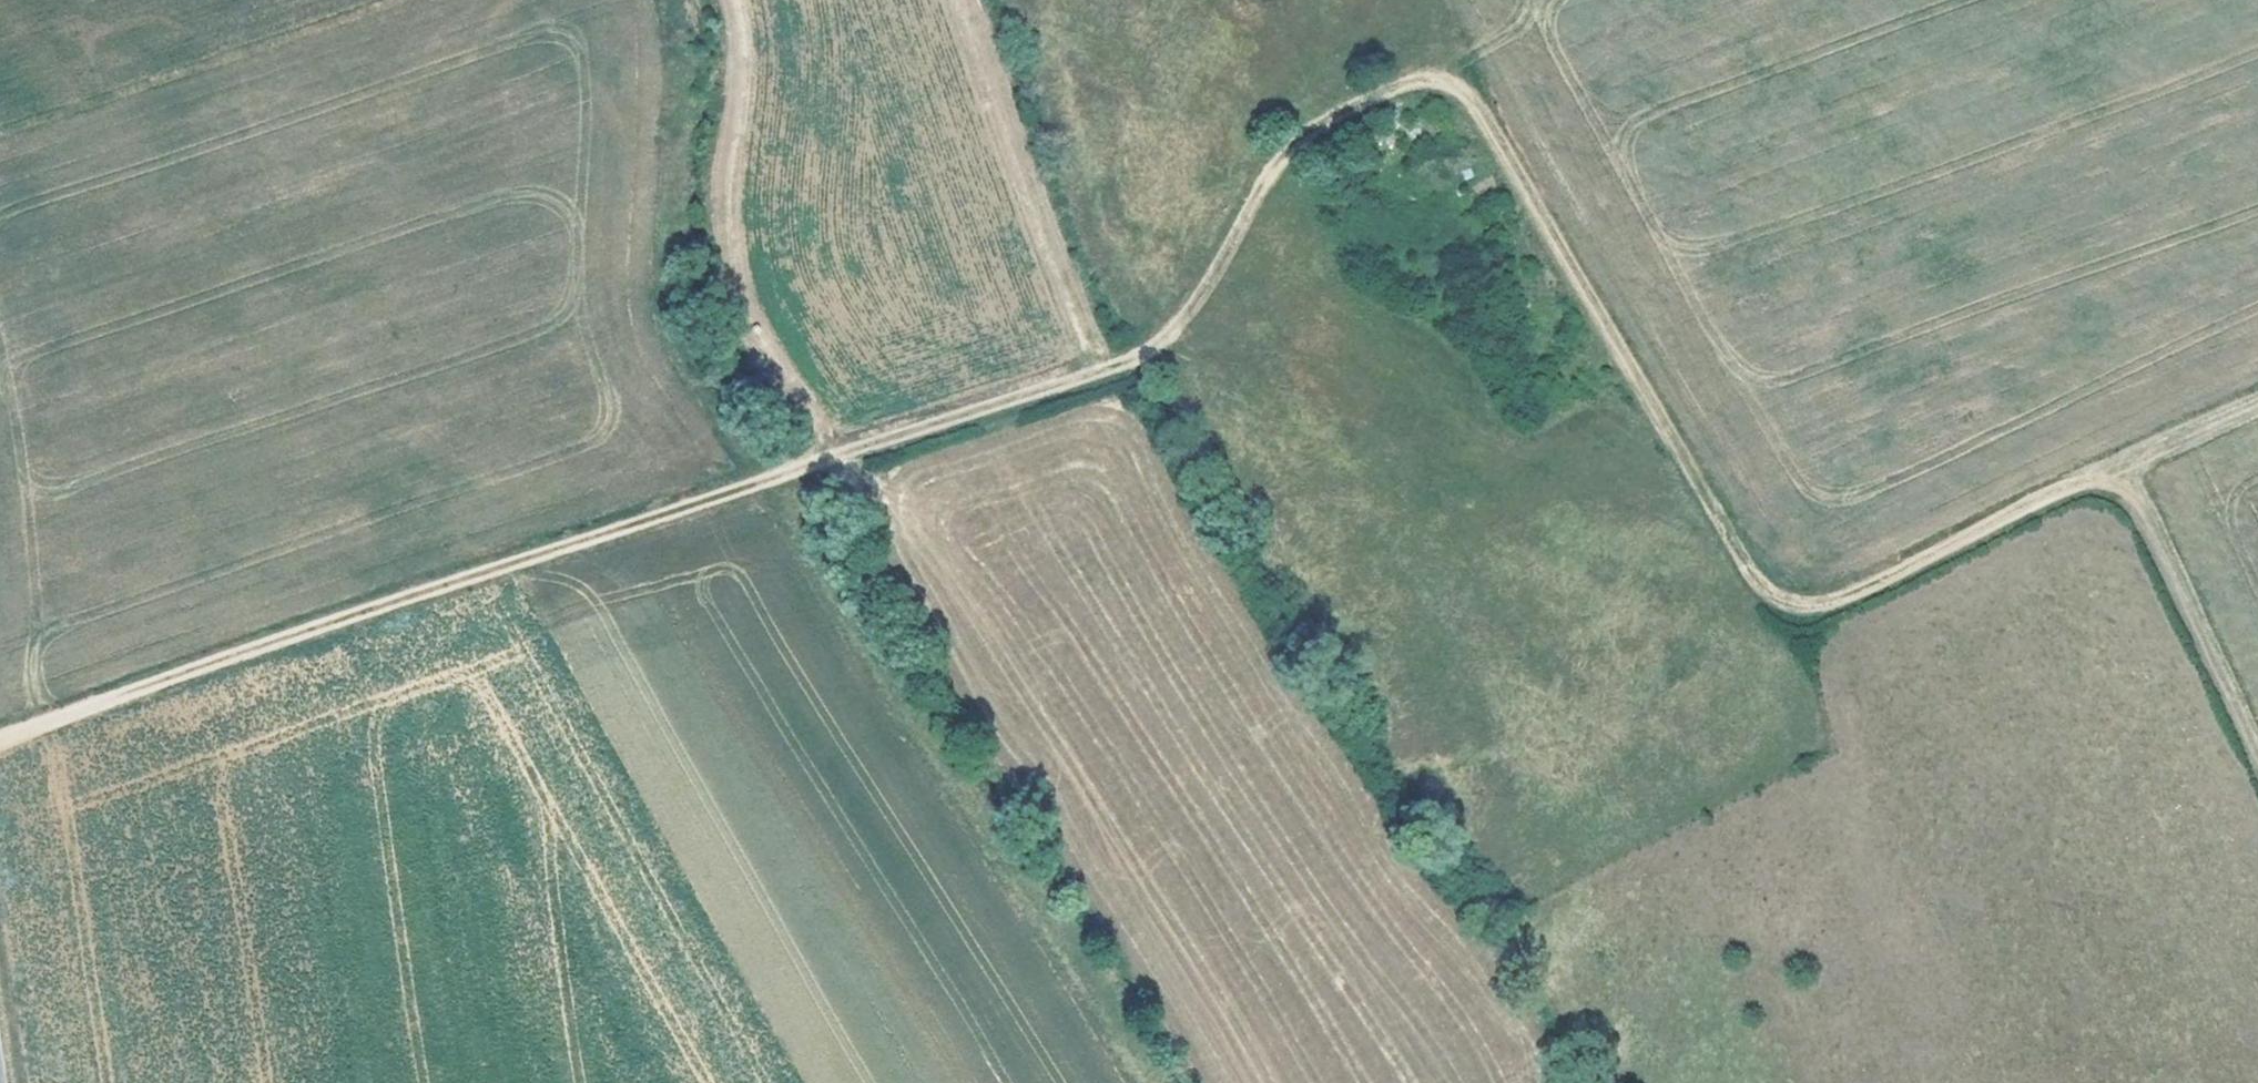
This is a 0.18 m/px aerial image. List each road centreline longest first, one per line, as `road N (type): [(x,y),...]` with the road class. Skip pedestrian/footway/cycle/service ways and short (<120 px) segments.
road 1 (track): [(0,736),(1158,347),(1177,330),(1297,142),(1401,83),(1434,77),(1467,96),(1755,575),(1799,603),(1851,592),(2257,401)]
road 2 (track): [(2257,748),(2149,517),(2128,491),(2098,476)]

